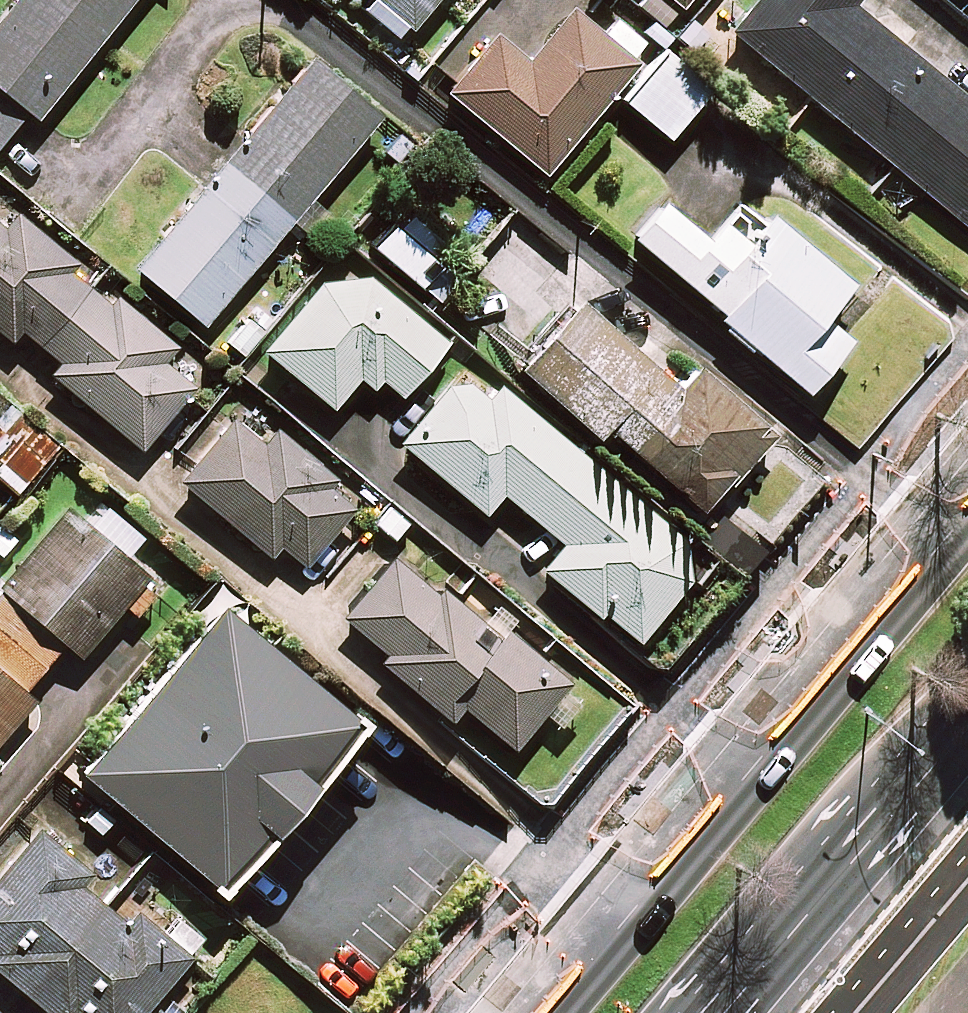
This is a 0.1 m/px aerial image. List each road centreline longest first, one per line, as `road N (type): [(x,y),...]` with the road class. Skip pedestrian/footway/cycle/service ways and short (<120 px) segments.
road 1 (secondary): [(534,1012),(967,495)]
road 2 (secondary): [(967,718),(718,1012)]

